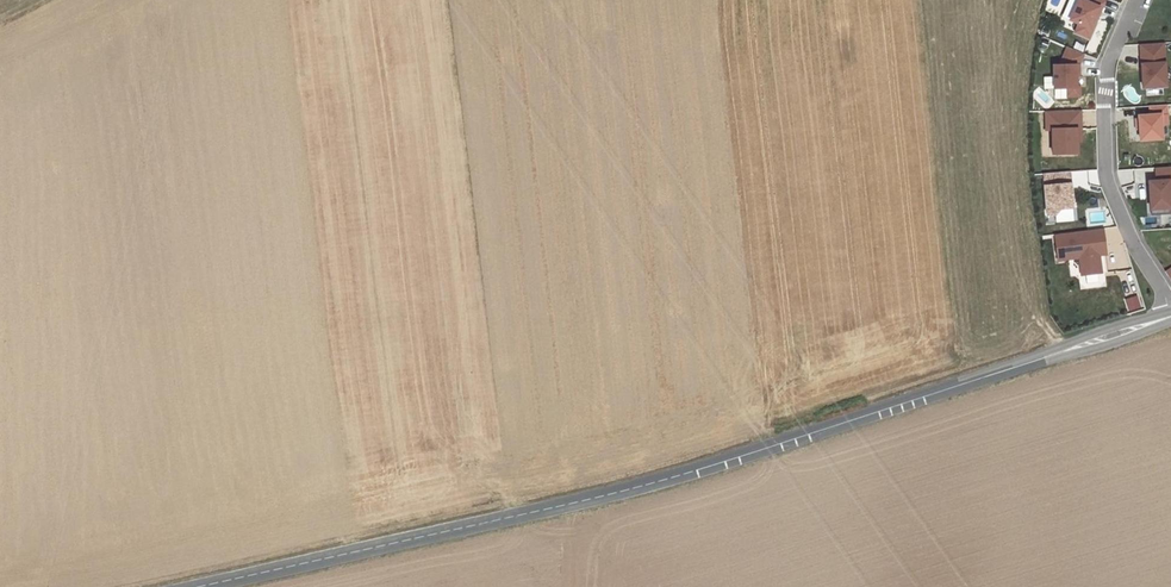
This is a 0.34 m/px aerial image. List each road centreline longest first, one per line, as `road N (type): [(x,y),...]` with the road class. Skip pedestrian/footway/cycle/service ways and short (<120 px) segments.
road 1 (tertiary): [(220,586),(657,478),(1170,312)]
road 2 (residential): [(1170,297),(1145,263),(1116,199),(1103,133),(1106,63),(1132,0)]

